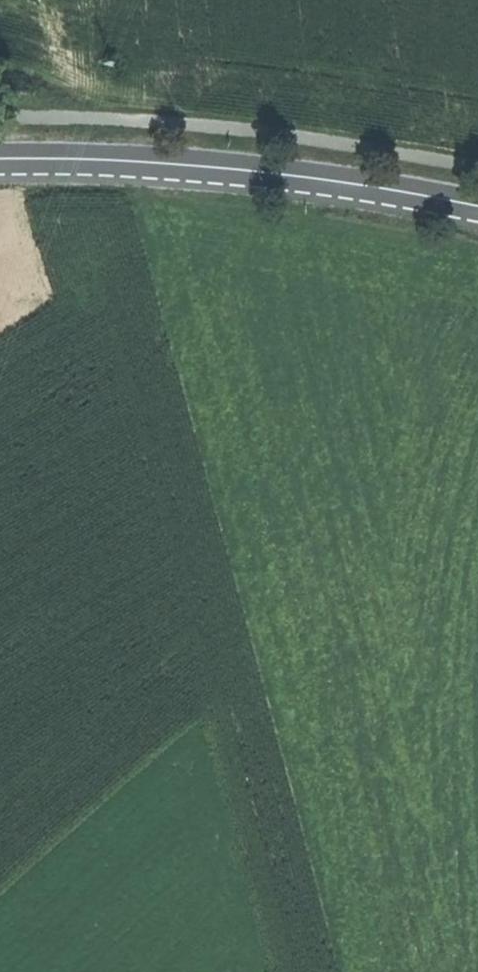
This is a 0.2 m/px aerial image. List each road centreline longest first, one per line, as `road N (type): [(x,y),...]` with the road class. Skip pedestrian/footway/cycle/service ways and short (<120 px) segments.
road 1 (tertiary): [(0,159),(233,169),(477,204)]

